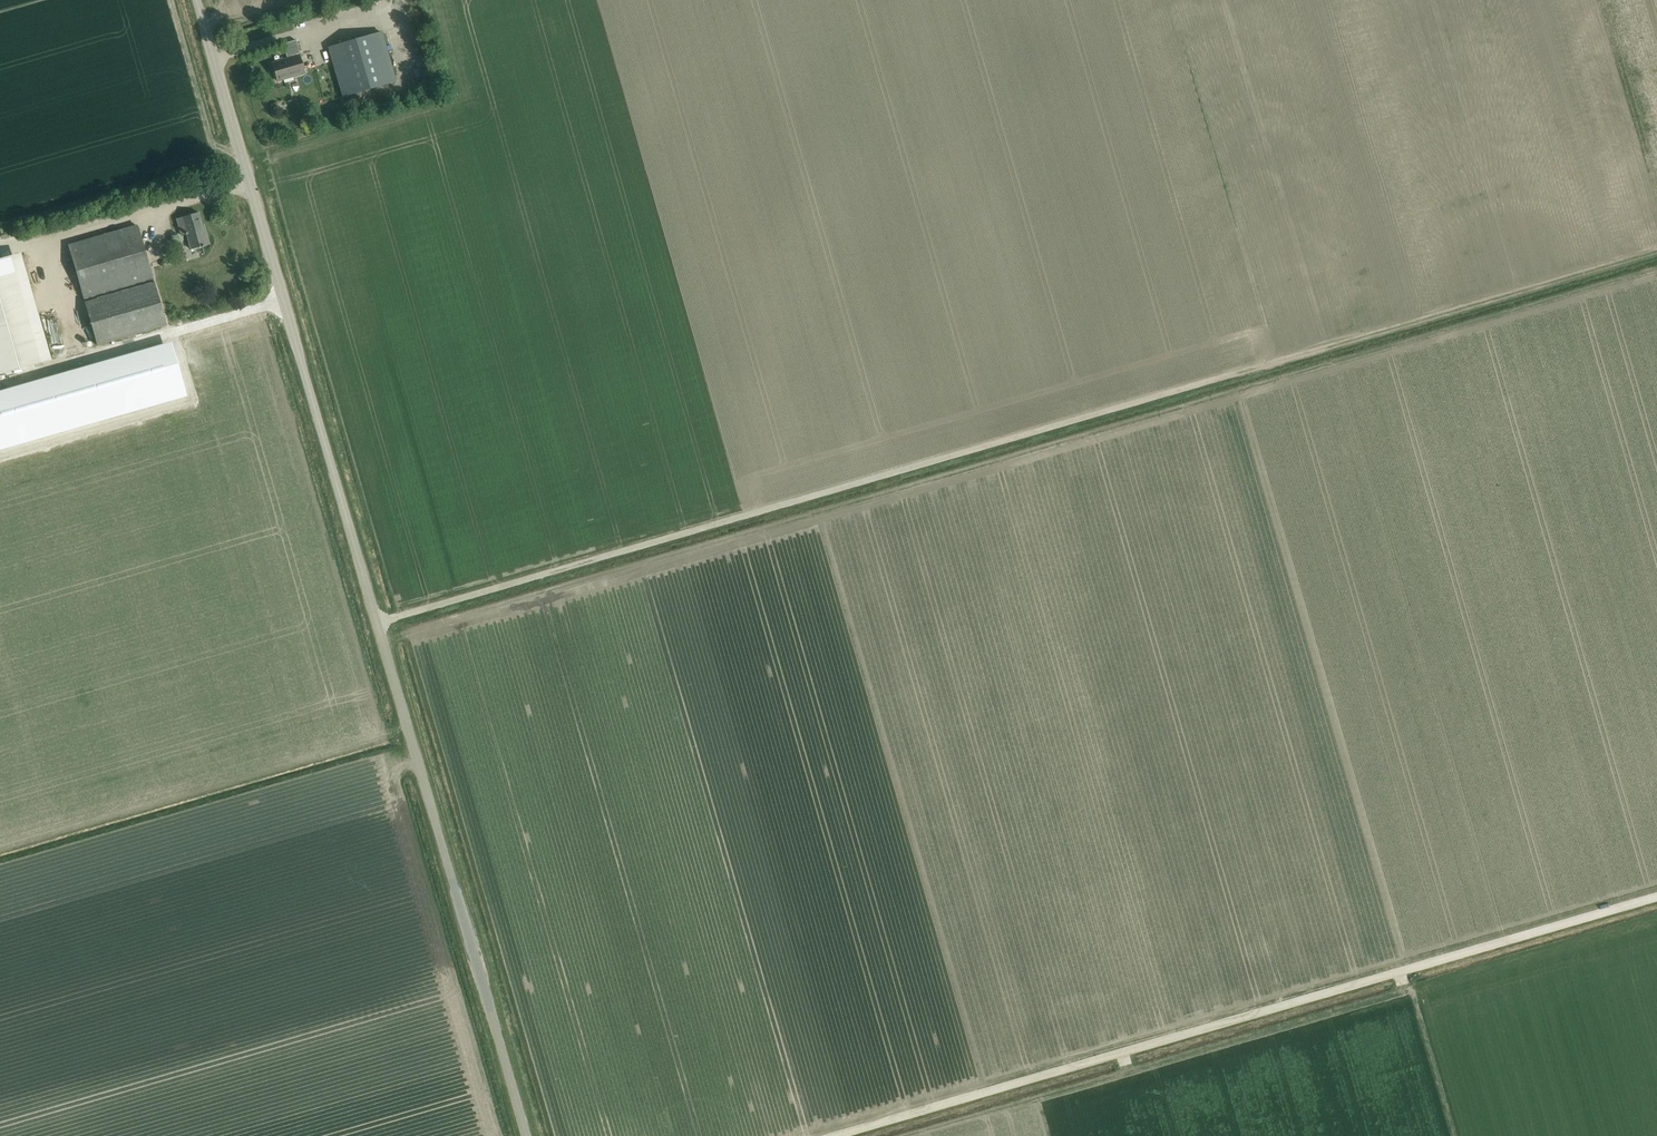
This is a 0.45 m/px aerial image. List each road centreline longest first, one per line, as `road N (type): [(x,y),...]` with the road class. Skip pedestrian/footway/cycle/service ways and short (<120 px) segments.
road 1 (tertiary): [(526,1135),(195,0)]
road 2 (track): [(1656,897),(832,1135)]

